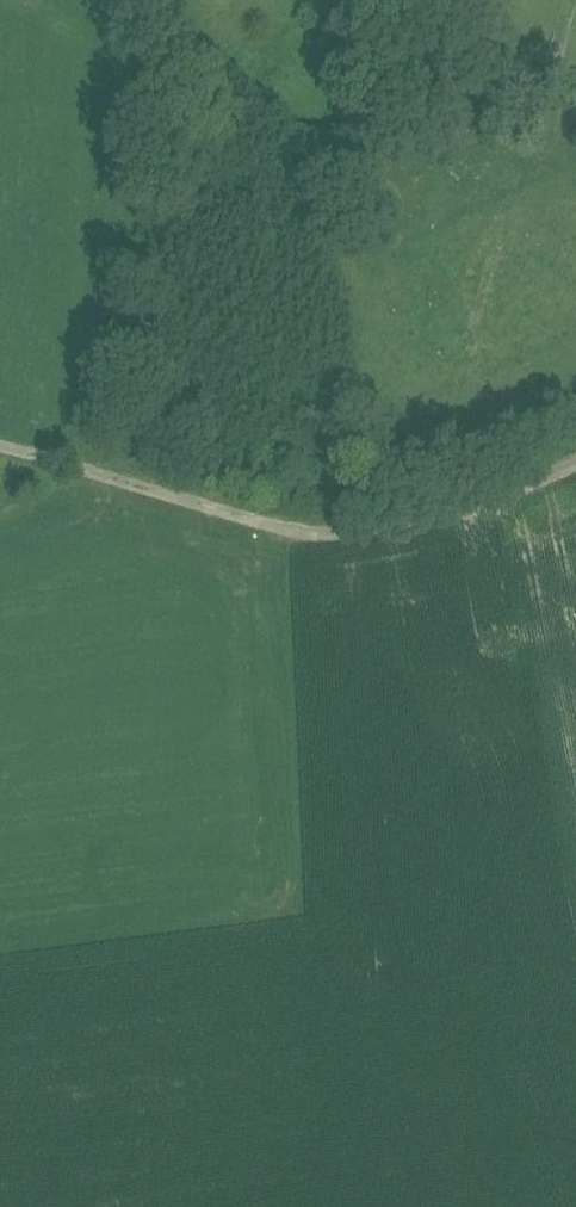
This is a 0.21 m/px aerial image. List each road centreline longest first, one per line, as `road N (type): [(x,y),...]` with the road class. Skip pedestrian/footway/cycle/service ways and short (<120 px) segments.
road 1 (track): [(0,445),(307,537),(468,503),(575,460)]

